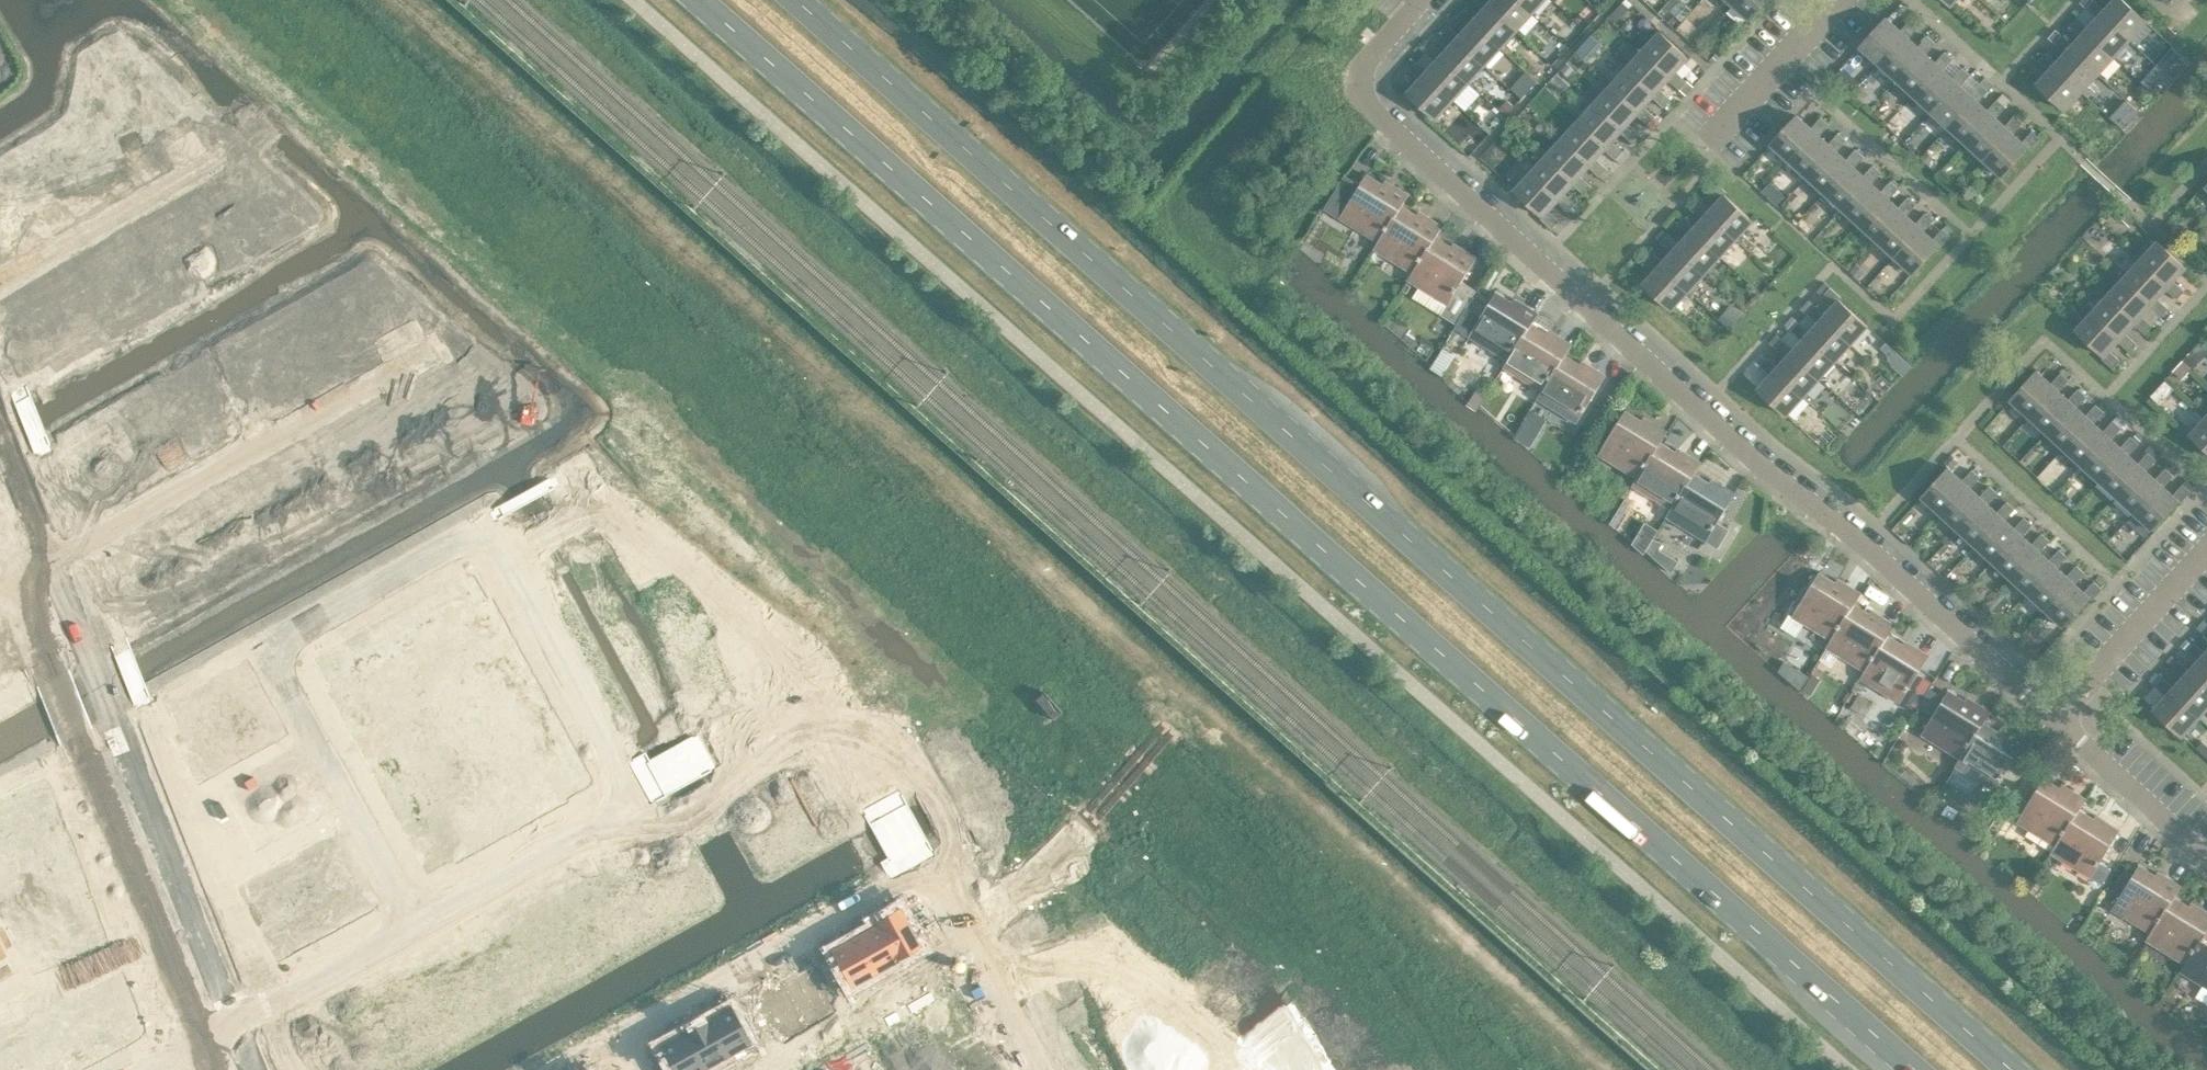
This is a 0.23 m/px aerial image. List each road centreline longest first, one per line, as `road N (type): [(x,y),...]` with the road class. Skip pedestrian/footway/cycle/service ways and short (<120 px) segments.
road 1 (primary): [(2015,1069),(779,0)]
road 2 (primary): [(699,0),(1916,1069)]
road 3 (residential): [(2047,709),(1700,410),(1369,102),(1363,79),(1371,51),(1419,0)]
road 4 (residential): [(438,352),(24,578)]
road 5 (residential): [(638,797),(800,705),(823,702),(846,714),(930,876)]
road 6 (residential): [(930,876),(614,1035),(633,1069)]
road 7 (residential): [(203,1045),(88,748)]
road 8 (residential): [(484,529),(638,797)]
road 9 (residential): [(0,299),(256,155)]
road 10 (residential): [(418,923),(638,797)]
road 11 (residential): [(203,1045),(418,923)]
road 12 (residential): [(269,644),(484,529)]
road 13 (residential): [(2047,709),(2206,544)]
road 14 (residential): [(1036,1069),(930,876)]
road 15 (residential): [(2206,858),(2047,709)]
road 16 (residential): [(88,748),(269,644)]
road 17 (residential): [(1700,144),(1783,64),(1832,0)]
road 18 (residential): [(88,748),(24,578)]
road 19 (residential): [(343,776),(418,923)]
road 20 (residential): [(269,644),(343,776)]
road 21 (residential): [(484,529),(620,464)]

